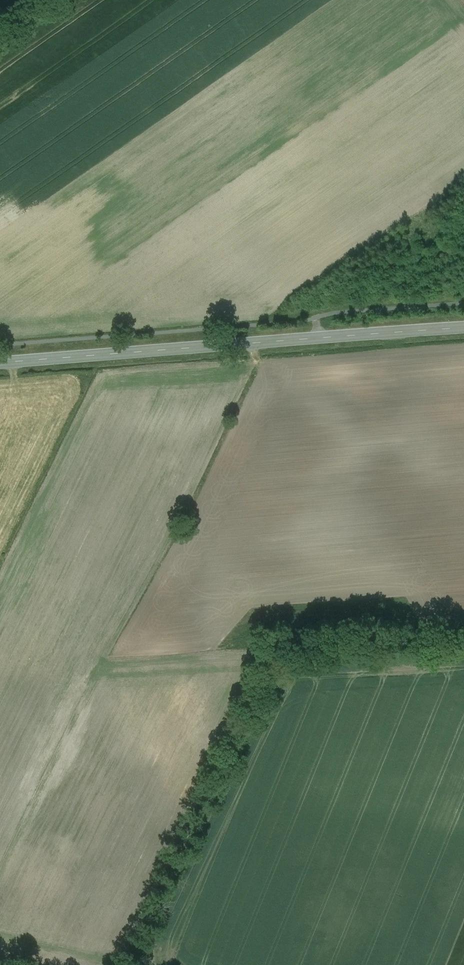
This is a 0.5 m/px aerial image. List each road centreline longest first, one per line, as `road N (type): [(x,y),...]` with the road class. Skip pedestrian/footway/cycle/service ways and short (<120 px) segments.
road 1 (tertiary): [(0,363),(463,328)]

